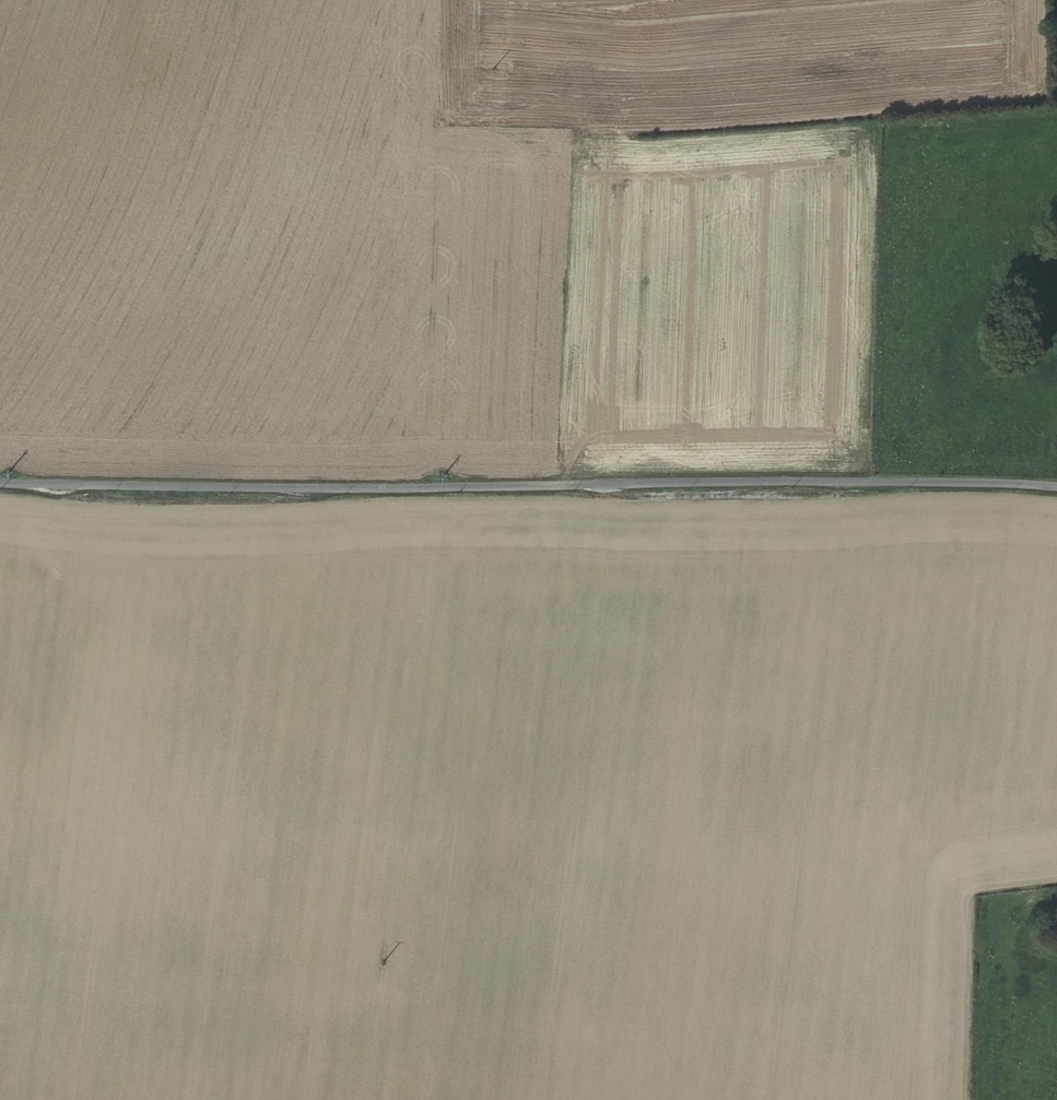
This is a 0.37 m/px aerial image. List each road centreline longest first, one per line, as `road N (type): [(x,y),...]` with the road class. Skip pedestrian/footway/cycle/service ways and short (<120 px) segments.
road 1 (unclassified): [(1056,485),(0,482)]

